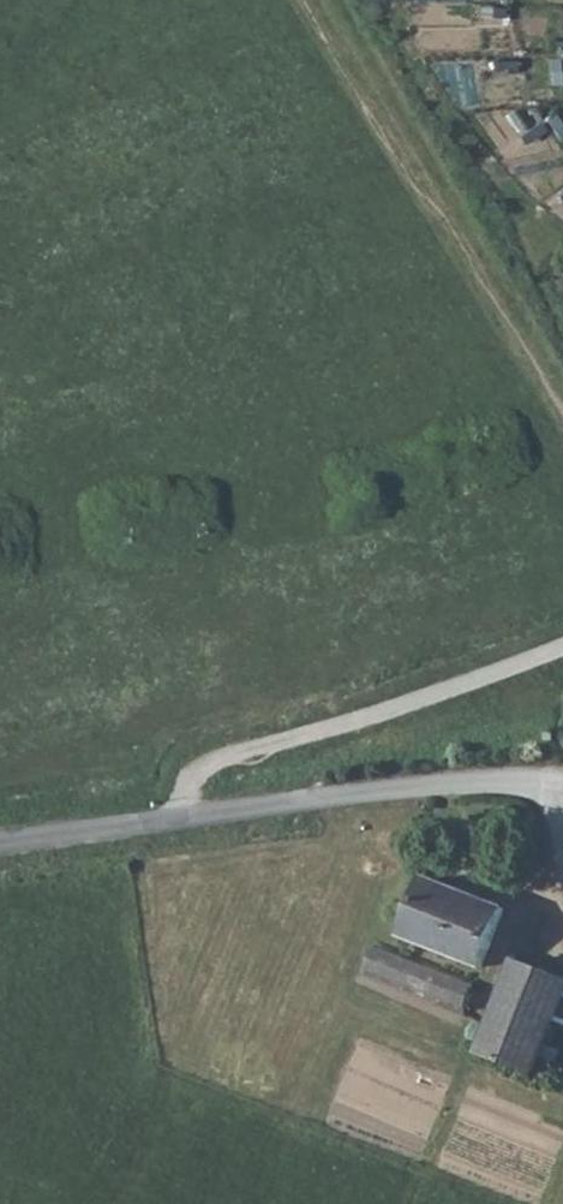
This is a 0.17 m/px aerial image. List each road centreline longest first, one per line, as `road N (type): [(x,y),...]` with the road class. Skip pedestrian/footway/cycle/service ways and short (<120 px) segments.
road 1 (unclassified): [(0,848),(463,785),(560,796)]
road 2 (track): [(186,823),(188,776),(228,751),(464,682),(562,642)]

